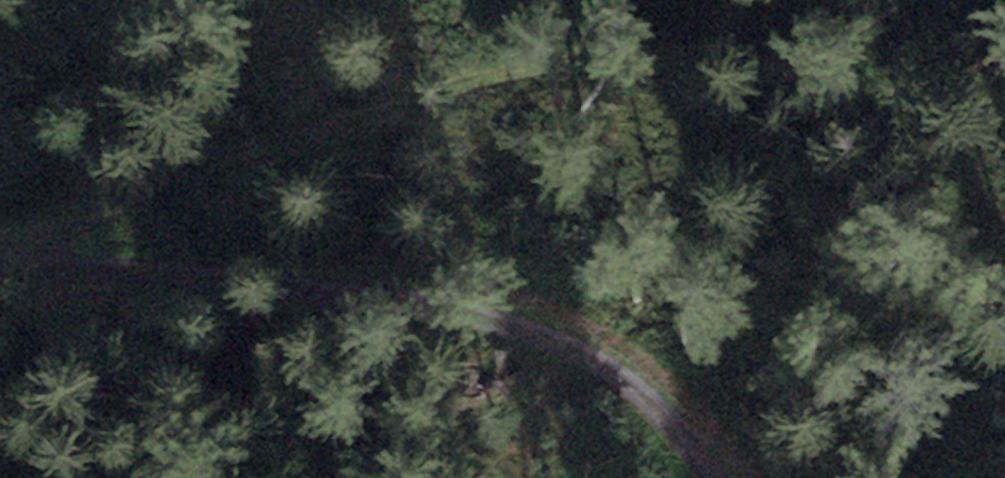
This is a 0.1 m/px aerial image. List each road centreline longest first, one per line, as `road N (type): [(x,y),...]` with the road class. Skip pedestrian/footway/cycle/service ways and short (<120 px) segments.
road 1 (track): [(908,0),(778,55),(548,61),(312,137),(12,263)]
road 2 (track): [(12,263),(425,294),(600,353),(710,477)]

